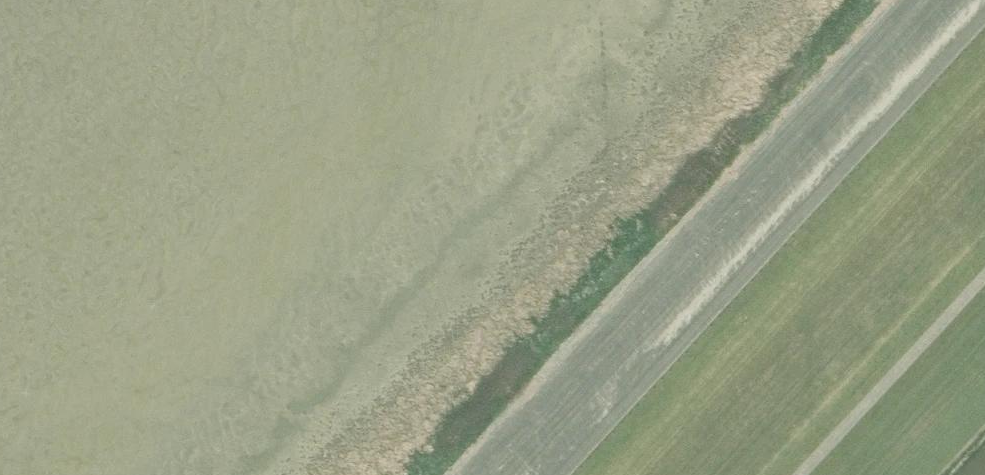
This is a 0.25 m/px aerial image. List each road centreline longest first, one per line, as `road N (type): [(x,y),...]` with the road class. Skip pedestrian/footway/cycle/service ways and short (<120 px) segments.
road 1 (unclassified): [(797,474),(984,275)]

